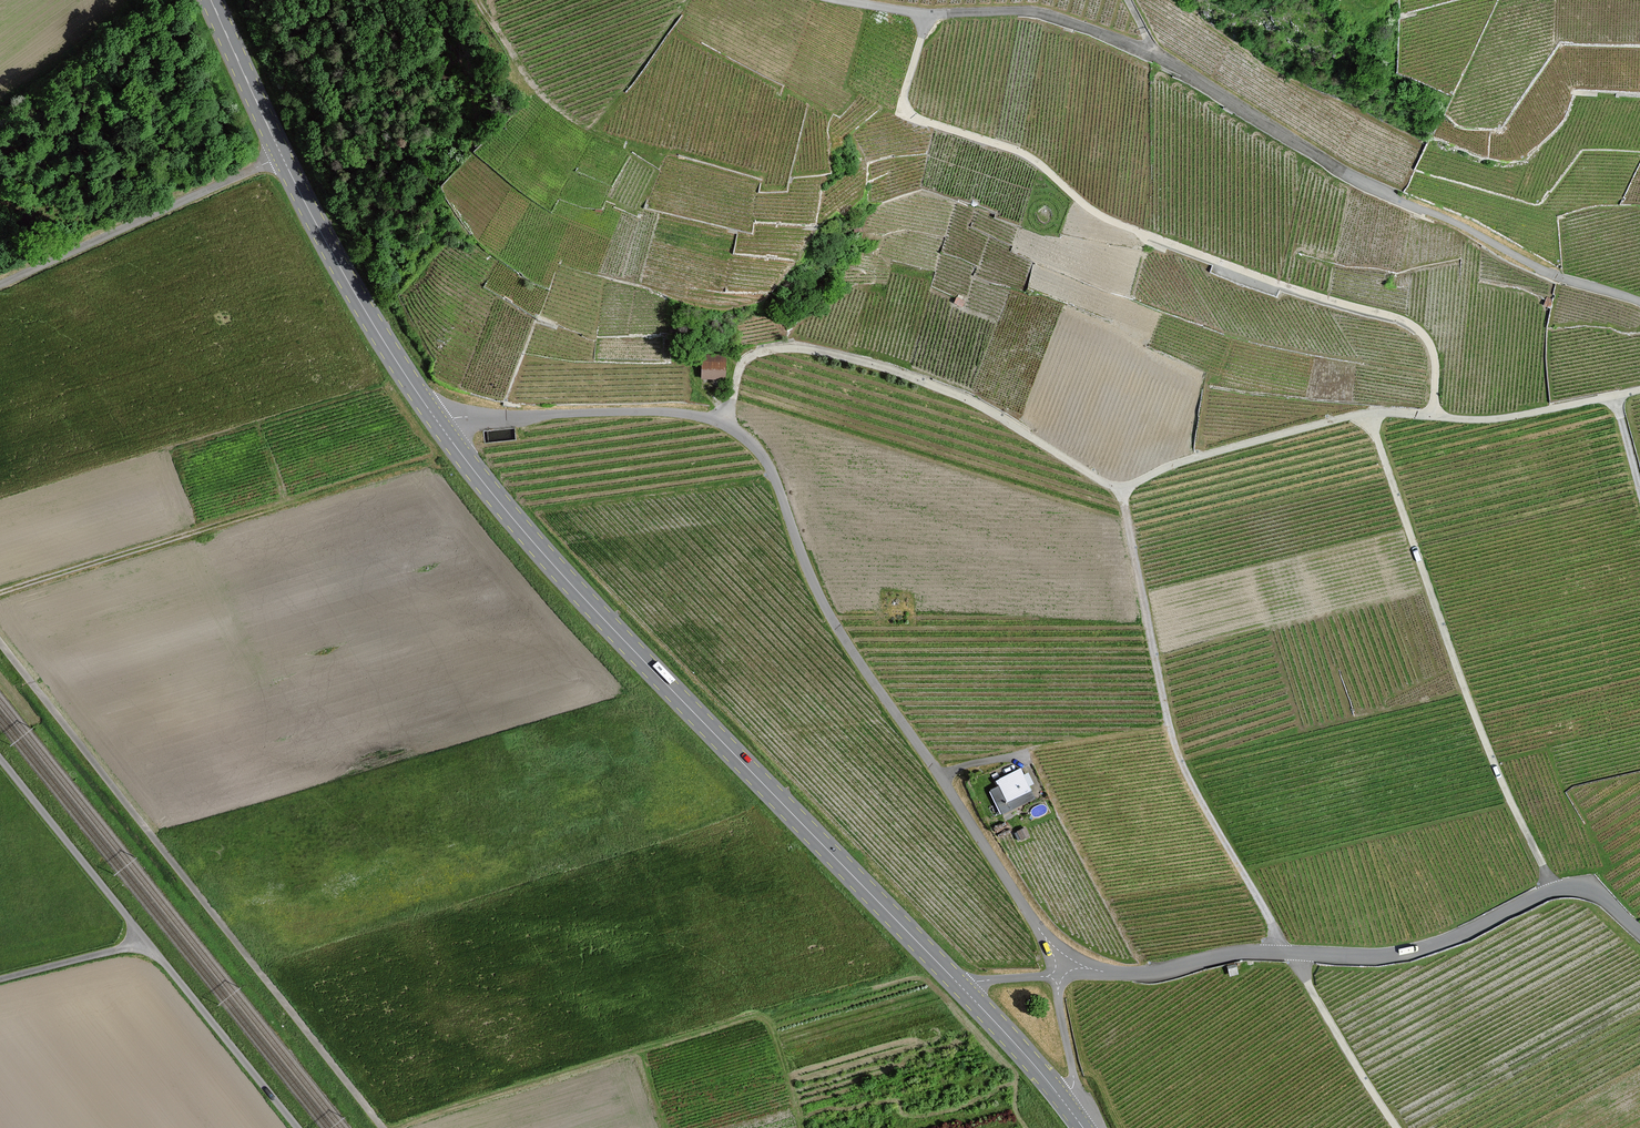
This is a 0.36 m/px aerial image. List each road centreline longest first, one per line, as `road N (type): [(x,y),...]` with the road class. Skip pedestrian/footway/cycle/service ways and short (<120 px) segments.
road 1 (track): [(723,425),(746,359),(775,349),(815,351),(959,396),(1122,487),(1353,417),(1497,418),(1639,387)]
road 2 (unclassified): [(439,424),(464,417),(672,413),(711,421),(751,444),(772,472),(831,618),(1041,934),(1054,975)]
road 3 (unclassified): [(1639,300),(1557,276),(1343,174),(1152,53),(1034,11),(927,15),(839,0)]
road 4 (primary): [(439,424),(582,594),(961,986)]
road 5 (track): [(927,15),(904,99),(911,113),(1027,155),(1108,218),(1408,322),(1433,354),(1433,416)]
road 6 (track): [(1120,487),(1176,758),(1398,1127)]
road 7 (unclassified): [(383,1127),(0,640)]
road 8 (unclassified): [(1639,932),(1596,893),(1567,886),(1461,935),(1391,956),(1250,953),(1148,973),(1054,975)]
road 9 (track): [(1368,414),(1467,699),(1555,888)]
road 10 (primary): [(281,157),(387,349),(439,424)]
road 11 (unclassified): [(281,157),(0,285)]
road 12 (unclassified): [(297,1127),(146,941)]
road 13 (unclassified): [(146,941),(0,759)]
road 14 (track): [(0,594),(197,531)]
road 15 (primary): [(209,0),(281,157)]
road 16 (primary): [(961,986),(1068,1105)]
road 17 (unclassified): [(146,941),(0,979)]
road 18 (unclassified): [(1068,1105),(1075,1083),(1054,975)]

